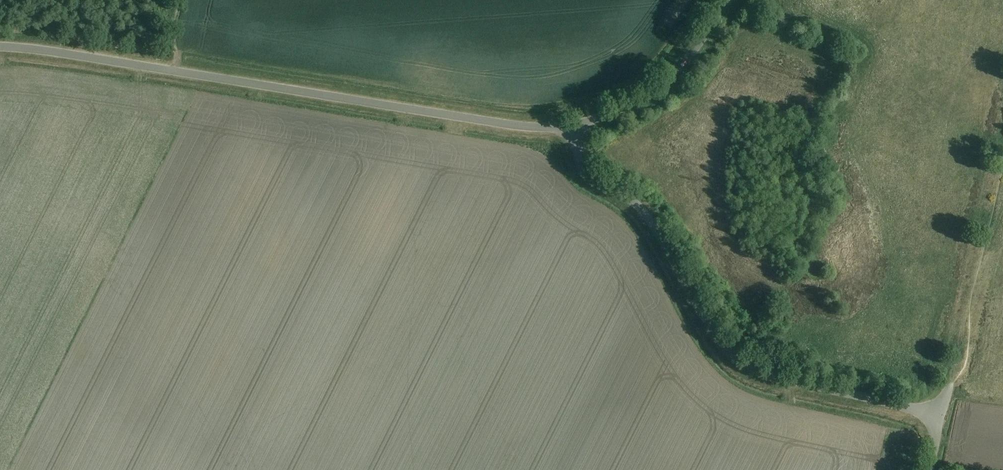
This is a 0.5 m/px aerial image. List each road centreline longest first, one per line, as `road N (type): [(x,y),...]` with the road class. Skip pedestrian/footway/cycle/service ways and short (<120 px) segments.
road 1 (unclassified): [(574,125),(506,124),(0,47)]
road 2 (unclassified): [(942,415),(773,375),(732,354),(637,202),(590,171),(574,125)]
road 3 (unclassified): [(574,125),(660,83),(692,53),(726,0)]

